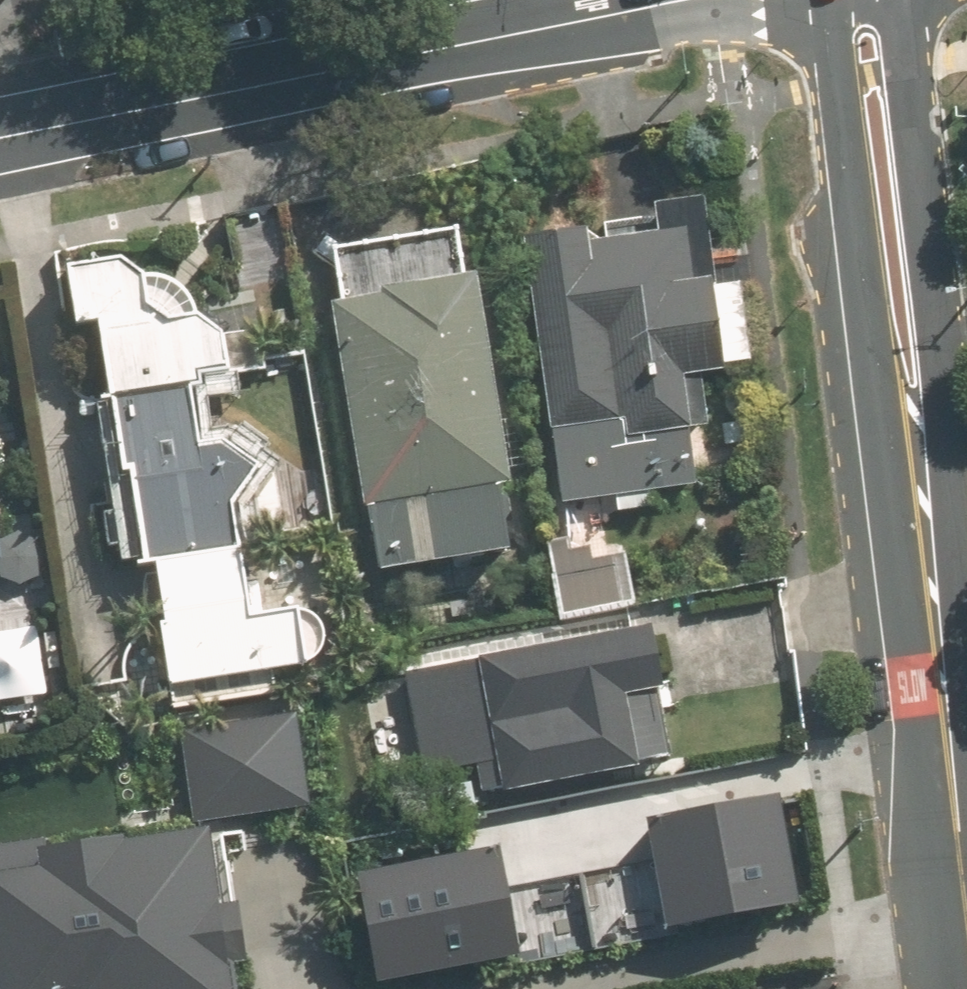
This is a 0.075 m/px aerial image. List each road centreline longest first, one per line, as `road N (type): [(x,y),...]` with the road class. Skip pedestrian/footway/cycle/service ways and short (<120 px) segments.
road 1 (tertiary): [(682,0),(372,50),(0,129)]
road 2 (secondary): [(921,484),(875,366),(835,55),(851,0)]
road 3 (secondary): [(921,484),(966,975)]
road 4 (secondary): [(884,0),(906,42),(939,343),(921,484)]

